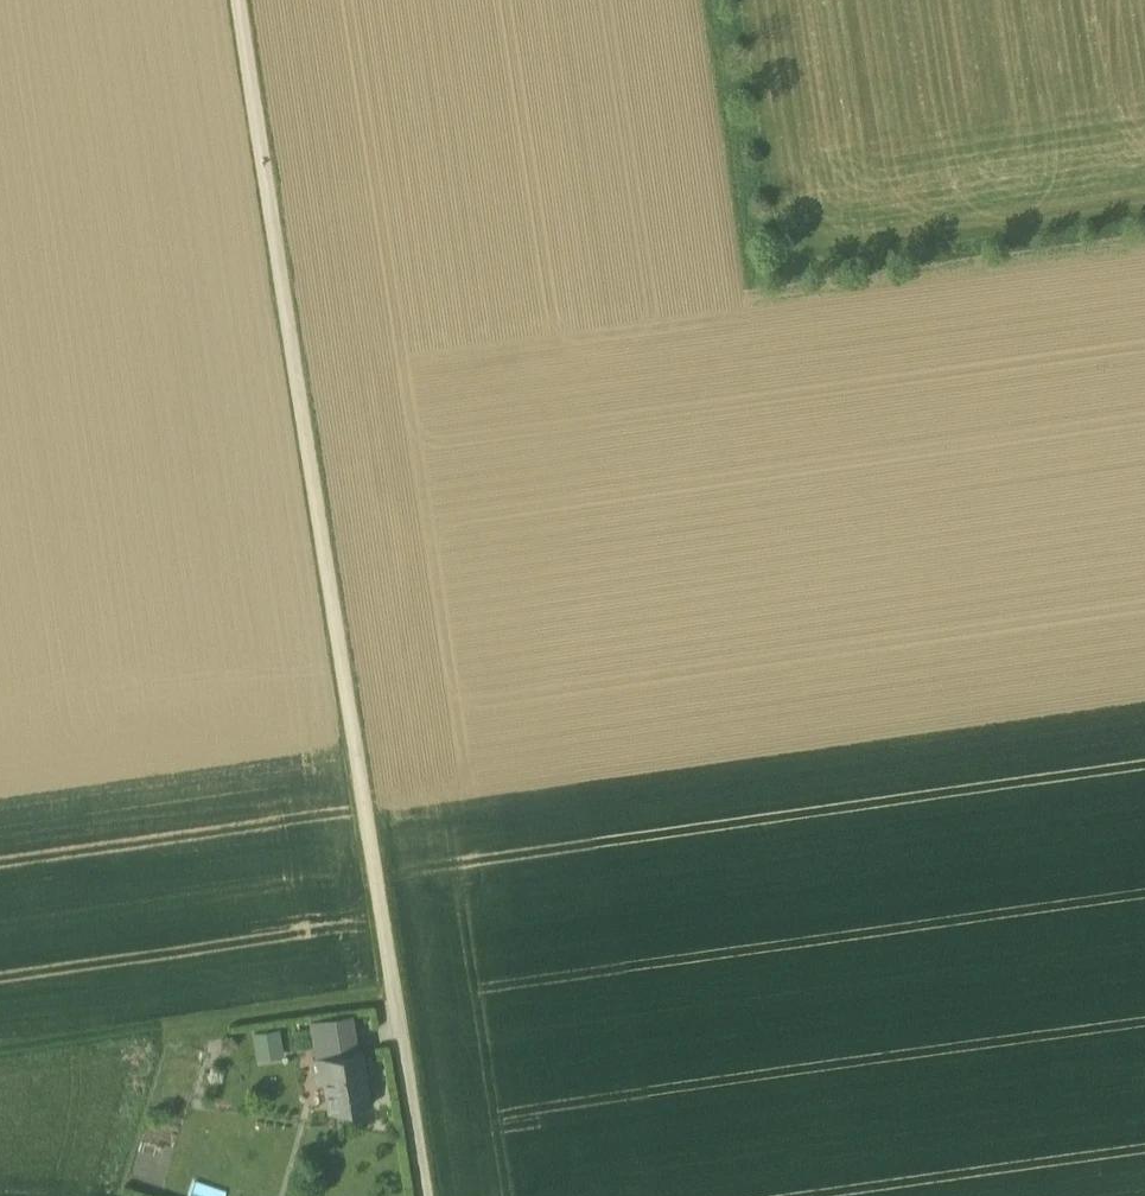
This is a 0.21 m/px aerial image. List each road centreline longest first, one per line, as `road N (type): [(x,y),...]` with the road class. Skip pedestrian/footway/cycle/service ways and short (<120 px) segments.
road 1 (unclassified): [(432,1195),(247,0)]
road 2 (track): [(400,989),(0,1047)]

